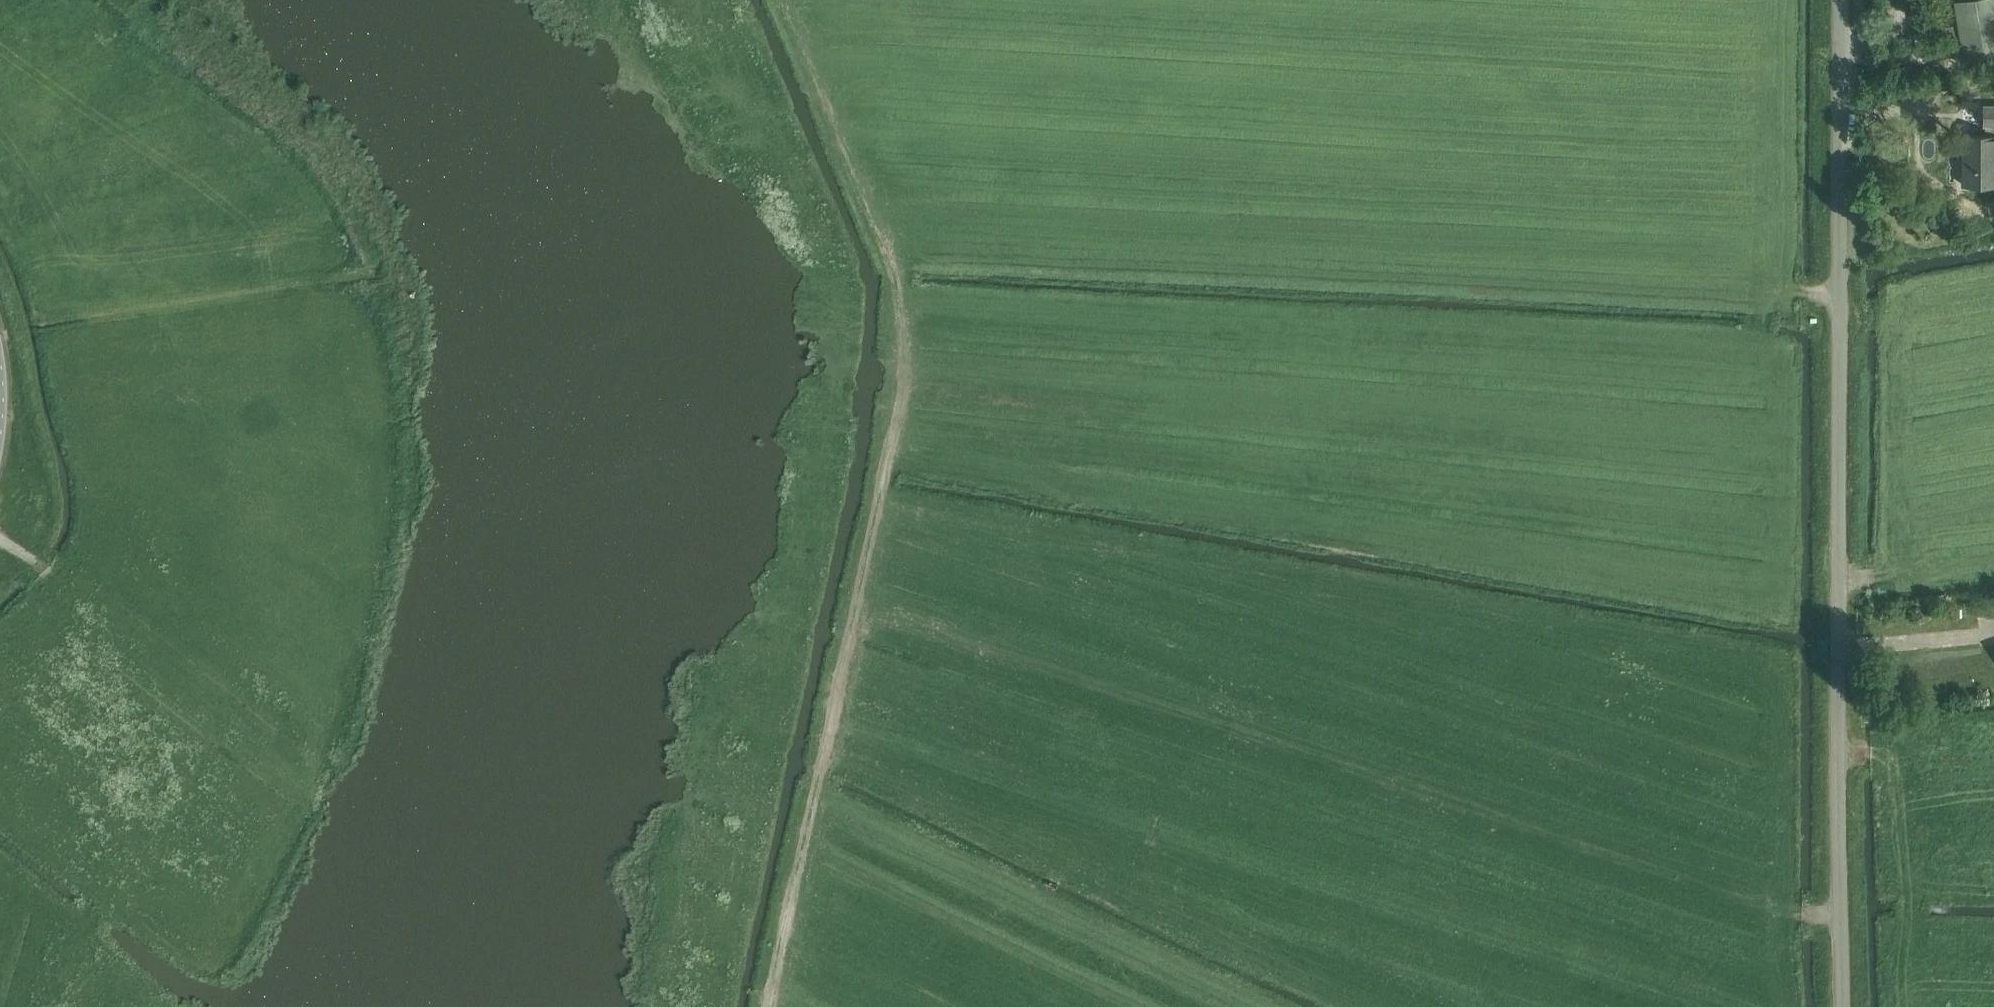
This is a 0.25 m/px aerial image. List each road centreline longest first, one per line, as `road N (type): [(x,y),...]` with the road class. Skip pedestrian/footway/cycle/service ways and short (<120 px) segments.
road 1 (unclassified): [(1843,1006),(1843,0)]

